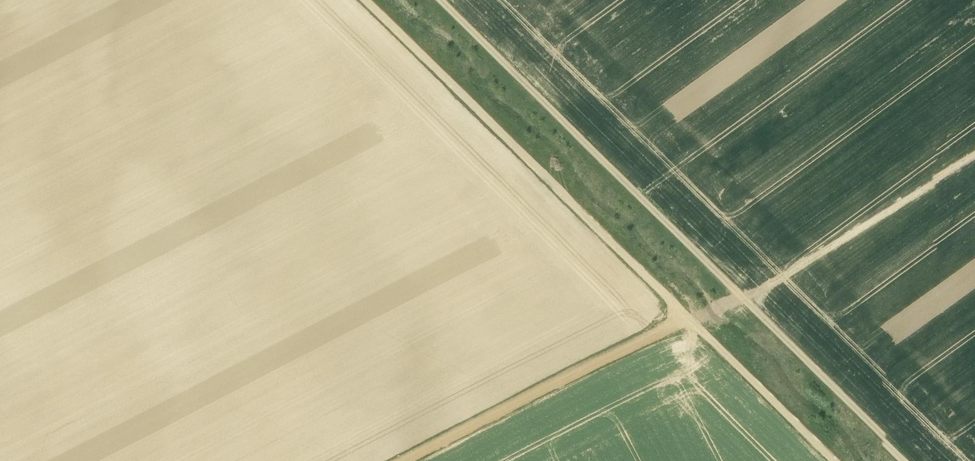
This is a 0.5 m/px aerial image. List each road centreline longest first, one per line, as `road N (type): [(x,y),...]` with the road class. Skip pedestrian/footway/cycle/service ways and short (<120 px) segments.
road 1 (track): [(364,0),(834,460)]
road 2 (track): [(437,0),(905,460)]
road 3 (track): [(681,311),(640,341),(398,460)]

